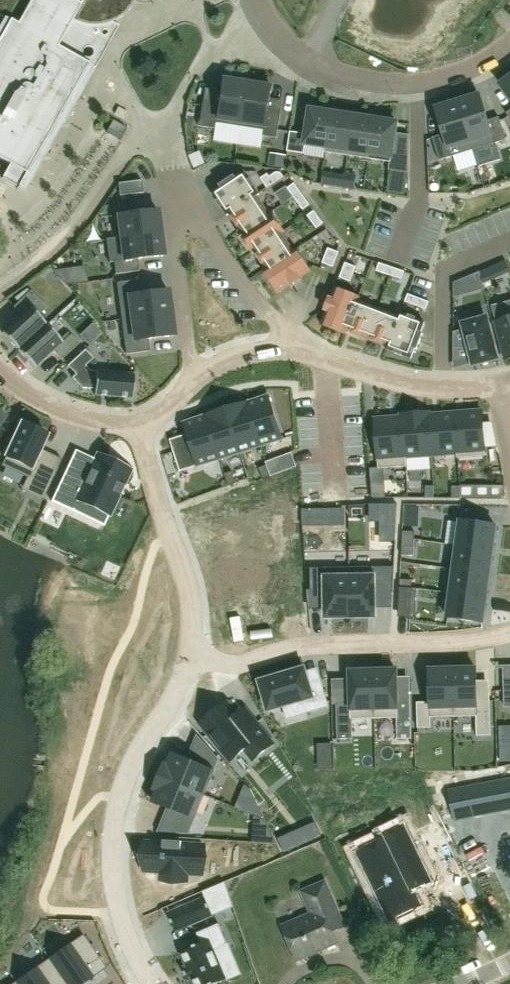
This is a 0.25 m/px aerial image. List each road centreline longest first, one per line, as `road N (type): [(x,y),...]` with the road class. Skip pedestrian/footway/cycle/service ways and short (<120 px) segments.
road 1 (residential): [(193,380),(167,189),(177,183),(191,185),(229,268),(299,350)]
road 2 (residential): [(190,659),(135,756),(115,818),(119,904),(151,983)]
road 3 (residential): [(509,631),(438,642),(305,645),(233,664),(190,659)]
road 4 (residential): [(142,423),(190,589),(190,659)]
road 5 (residential): [(509,43),(486,62),(418,82),(377,82),(308,59)]
road 6 (residential): [(500,382),(409,383),(299,350)]
road 7 (residential): [(142,423),(79,416),(23,393),(0,372)]

